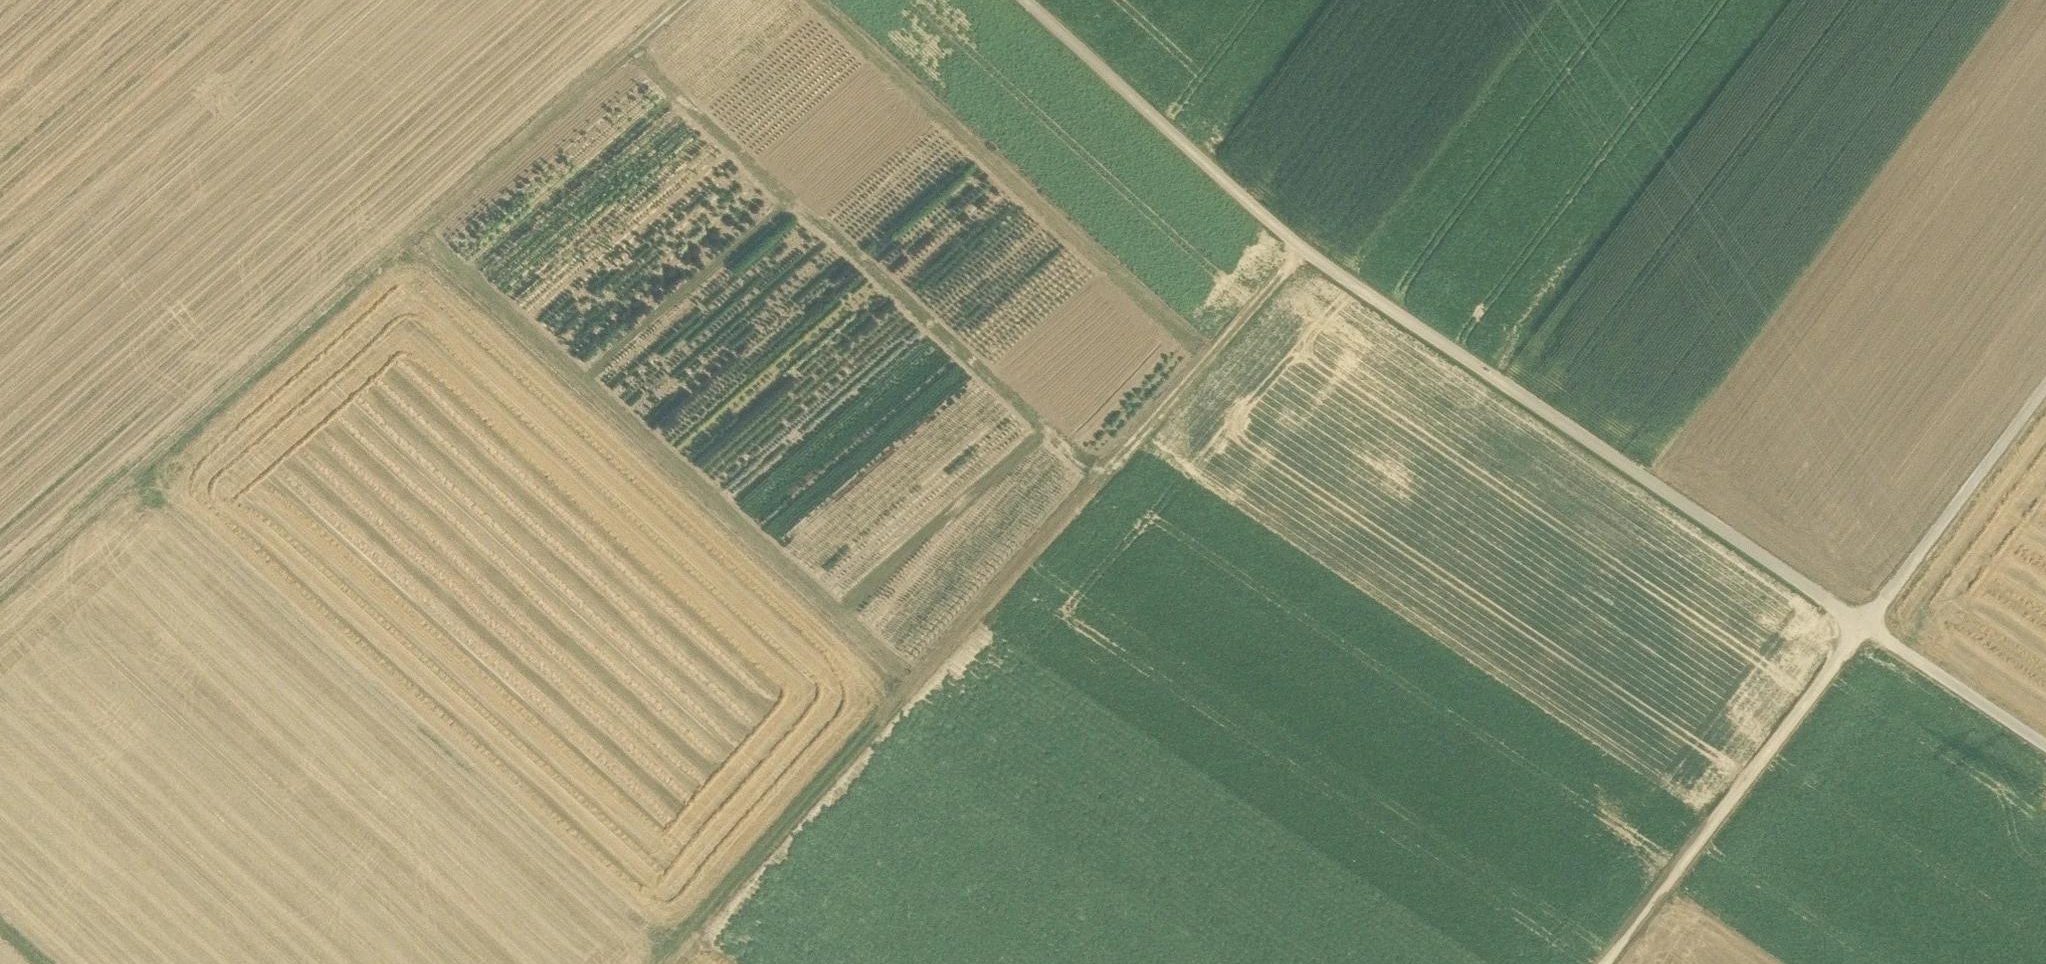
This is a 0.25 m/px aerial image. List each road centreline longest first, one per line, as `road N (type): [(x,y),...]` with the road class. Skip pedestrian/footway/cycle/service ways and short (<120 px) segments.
road 1 (track): [(1866,633),(1300,250),(1027,0)]
road 2 (track): [(649,56),(0,615)]
road 3 (track): [(692,963),(1119,487)]
road 4 (track): [(1119,487),(649,56)]
road 5 (track): [(1612,963),(1866,633)]
road 6 (track): [(1319,262),(1119,487)]
road 7 (track): [(2045,409),(1866,633)]
road 8 (track): [(1866,633),(2045,751)]

